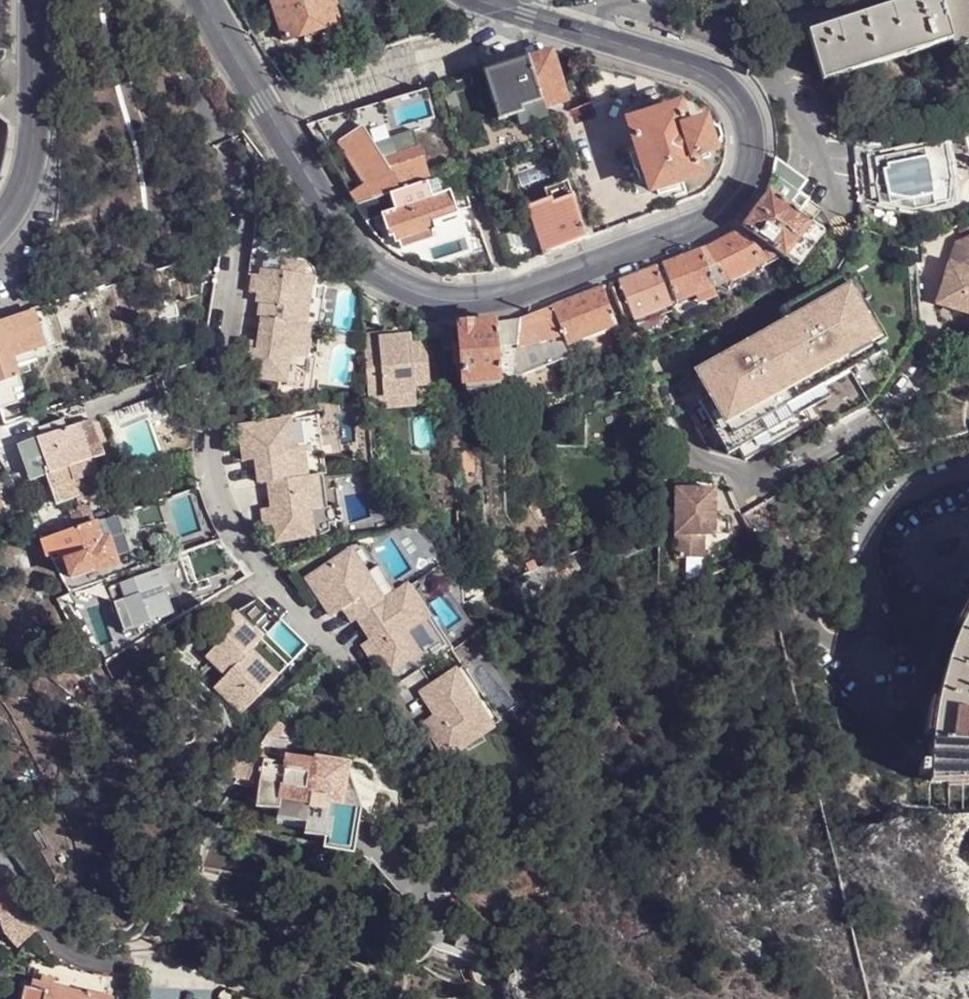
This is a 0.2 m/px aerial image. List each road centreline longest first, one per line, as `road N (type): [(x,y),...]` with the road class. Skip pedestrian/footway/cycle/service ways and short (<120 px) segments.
road 1 (tertiary): [(204,0),(365,262),(413,292),(442,302),(513,291),(715,216),(739,197),(753,148),(749,123),(718,76),(479,0)]
road 2 (residential): [(429,837),(428,782),(414,732),(255,566),(221,505),(209,453),(238,185),(221,134),(168,41),(169,0)]
road 3 (residential): [(0,859),(68,954),(92,964),(220,977),(279,998)]
road 4 (tertiary): [(0,227),(34,150),(36,0)]

